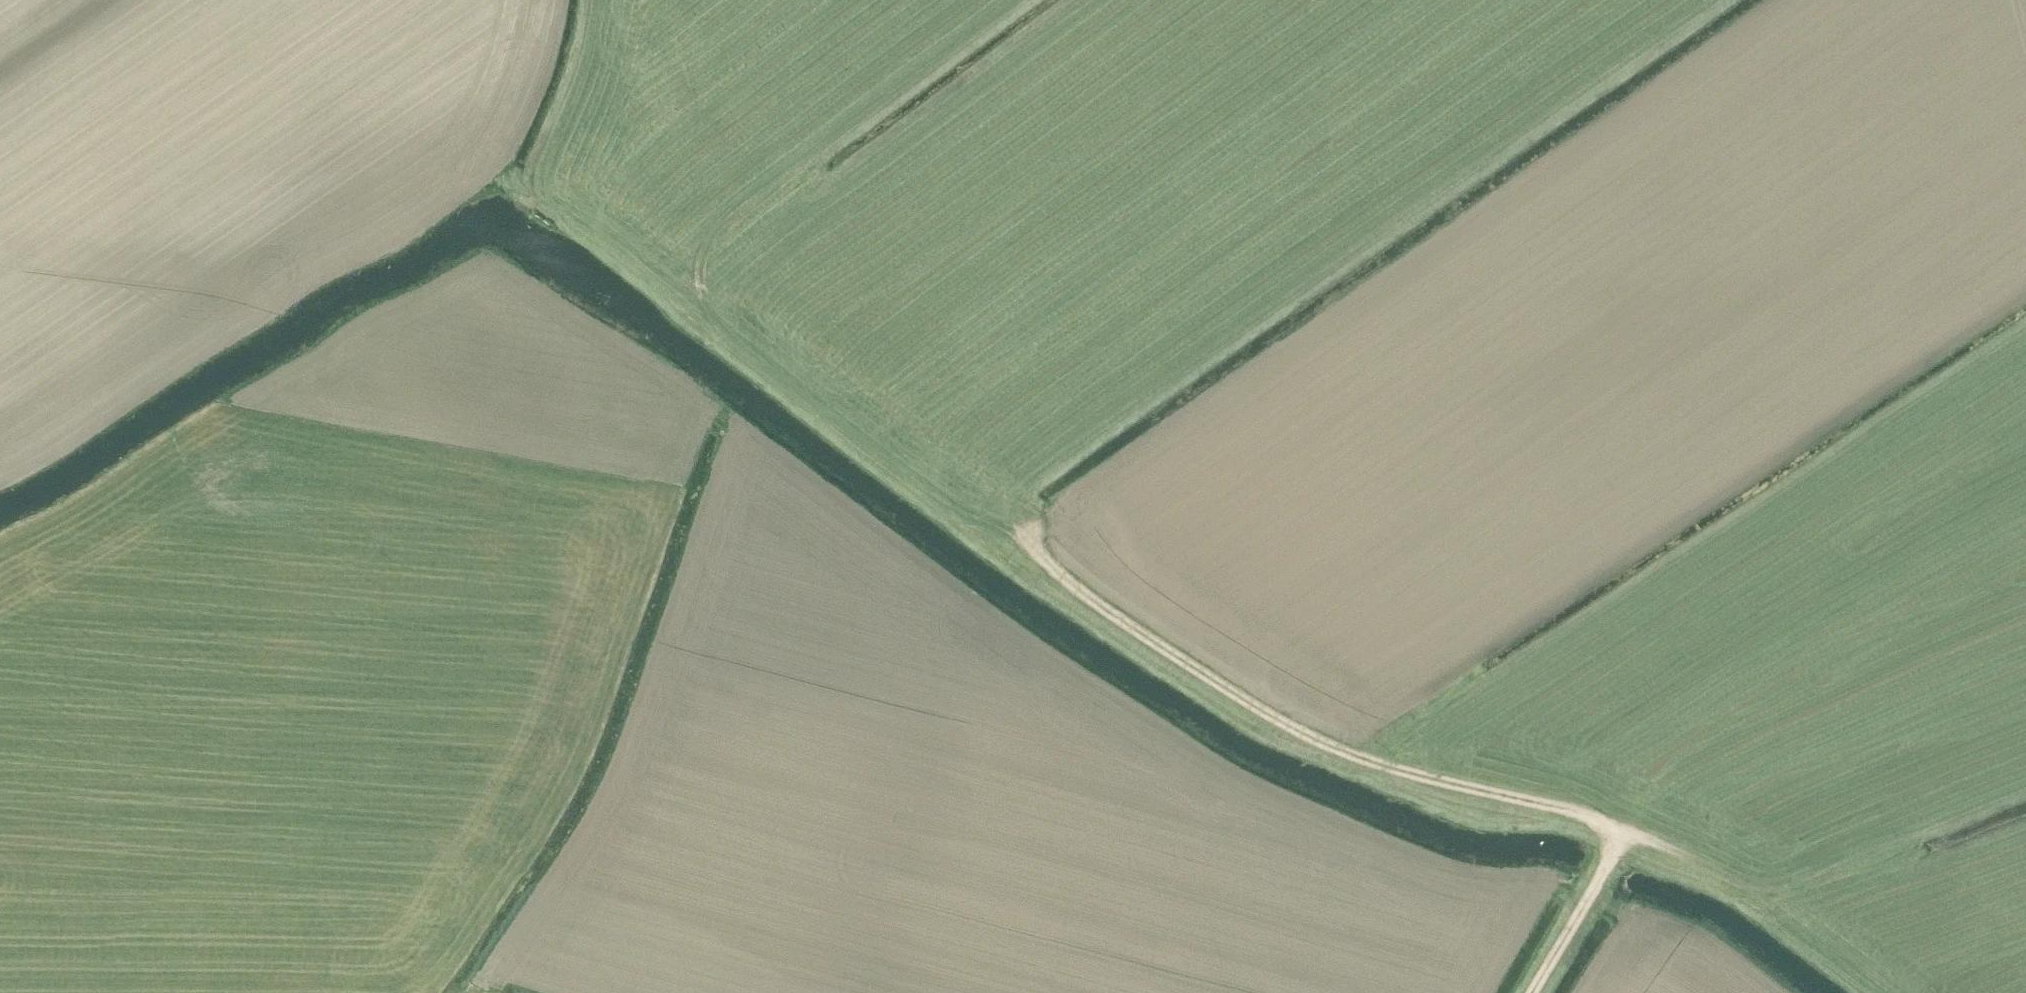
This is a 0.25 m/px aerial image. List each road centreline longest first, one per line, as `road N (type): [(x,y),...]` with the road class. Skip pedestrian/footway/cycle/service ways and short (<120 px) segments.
road 1 (track): [(1023,522),(1045,564),(1104,607),(1249,706),(1324,744),(1573,812),(1755,889)]
road 2 (unclassified): [(1531,992),(1622,829)]

